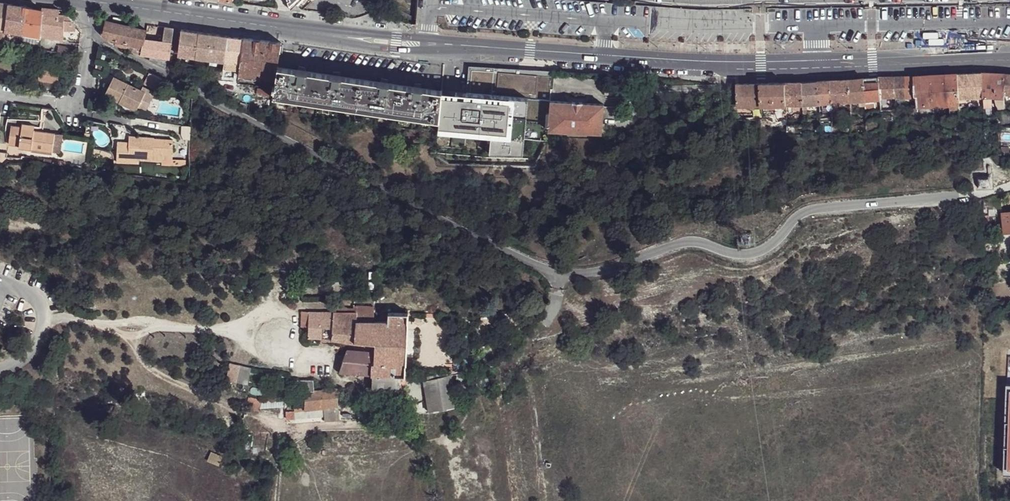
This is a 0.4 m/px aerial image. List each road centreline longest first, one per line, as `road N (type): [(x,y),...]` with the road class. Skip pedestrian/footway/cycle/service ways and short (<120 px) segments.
road 1 (secondary): [(426,43),(703,65),(1009,59)]
road 2 (unclassified): [(559,277),(91,38)]
road 3 (unclassified): [(559,277),(681,242),(759,252),(804,211),(820,208),(1009,186)]
road 4 (secondary): [(79,0),(426,43)]
road 5 (residential): [(0,91),(75,99),(91,38)]

